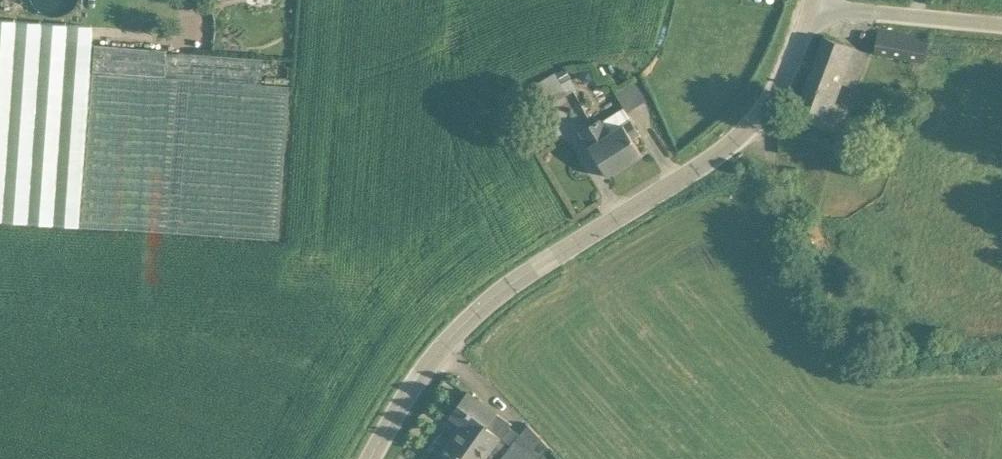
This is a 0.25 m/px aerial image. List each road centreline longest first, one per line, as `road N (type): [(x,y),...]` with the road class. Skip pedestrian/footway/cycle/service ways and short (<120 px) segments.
road 1 (tertiary): [(810,7),(785,78),(756,119),(722,151),(499,291),(419,372),(367,458)]
road 2 (unclassified): [(810,7),(1001,25)]

